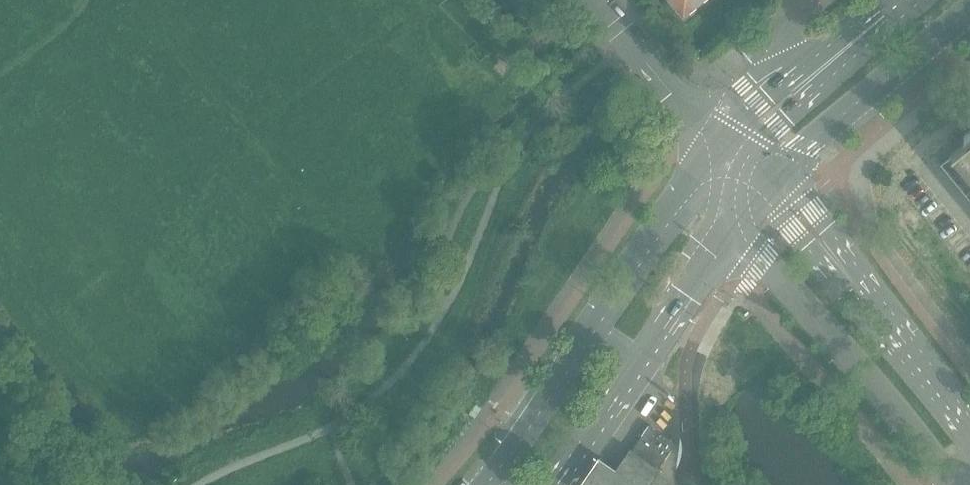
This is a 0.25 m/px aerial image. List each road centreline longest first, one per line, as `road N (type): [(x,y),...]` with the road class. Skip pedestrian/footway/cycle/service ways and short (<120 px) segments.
road 1 (secondary): [(717,141),(486,484)]
road 2 (secondary): [(736,228),(955,483)]
road 3 (secondary): [(555,484),(736,228)]
road 4 (secondary): [(969,421),(765,188)]
road 5 (secondary): [(765,188),(969,10)]
road 6 (residential): [(717,141),(596,0)]
road 7 (secondary): [(886,0),(779,89)]

